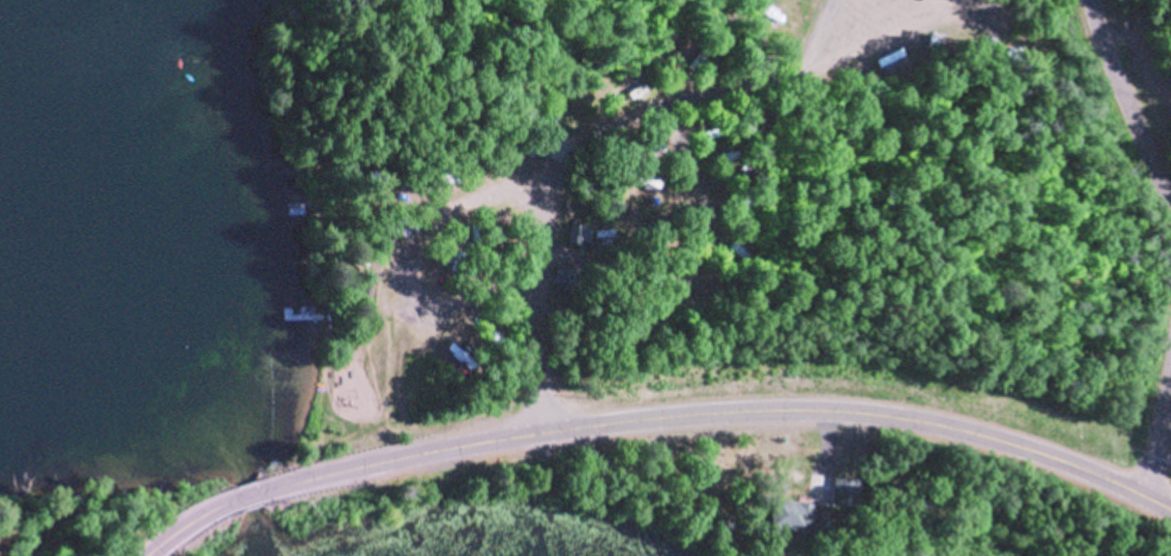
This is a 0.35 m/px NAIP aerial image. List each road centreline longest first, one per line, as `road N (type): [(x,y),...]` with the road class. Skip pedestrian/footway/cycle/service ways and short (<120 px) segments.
road 1 (secondary): [(427,450),(650,418),(835,411),(952,427),(1016,446),(1170,513)]
road 2 (residential): [(853,0),(854,18),(814,68),(623,107),(556,152),(533,431)]
road 3 (secondary): [(168,533),(246,493),(427,450)]
road 4 (residential): [(1091,0),(1170,229)]
road 5 (residential): [(1170,371),(1144,499)]

